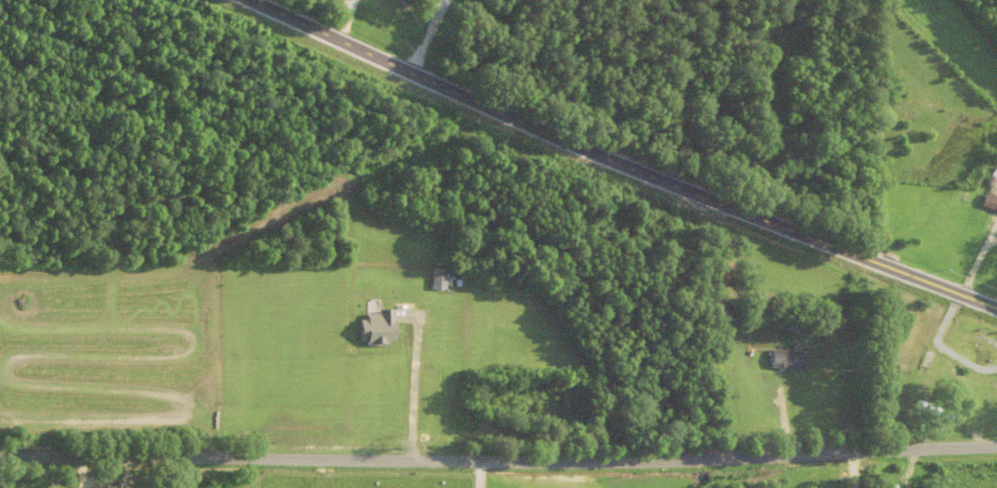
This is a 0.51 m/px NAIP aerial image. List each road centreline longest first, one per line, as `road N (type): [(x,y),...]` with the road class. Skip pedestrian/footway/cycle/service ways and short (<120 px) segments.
road 1 (residential): [(0,457),(630,462),(996,444)]
road 2 (secondary): [(996,308),(600,154),(255,0)]

